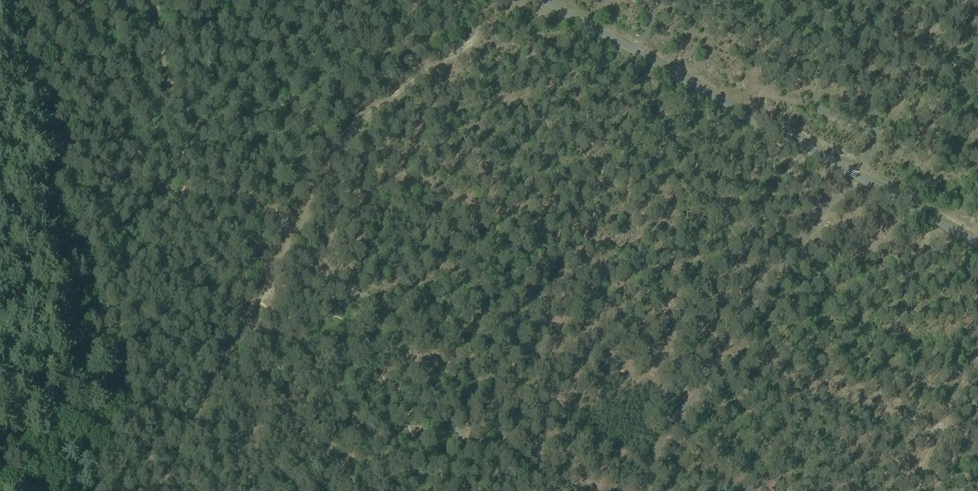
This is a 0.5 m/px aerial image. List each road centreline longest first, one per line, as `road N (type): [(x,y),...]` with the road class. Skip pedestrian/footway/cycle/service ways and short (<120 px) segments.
road 1 (unclassified): [(977,246),(544,0)]
road 2 (track): [(523,0),(351,133),(252,314)]

